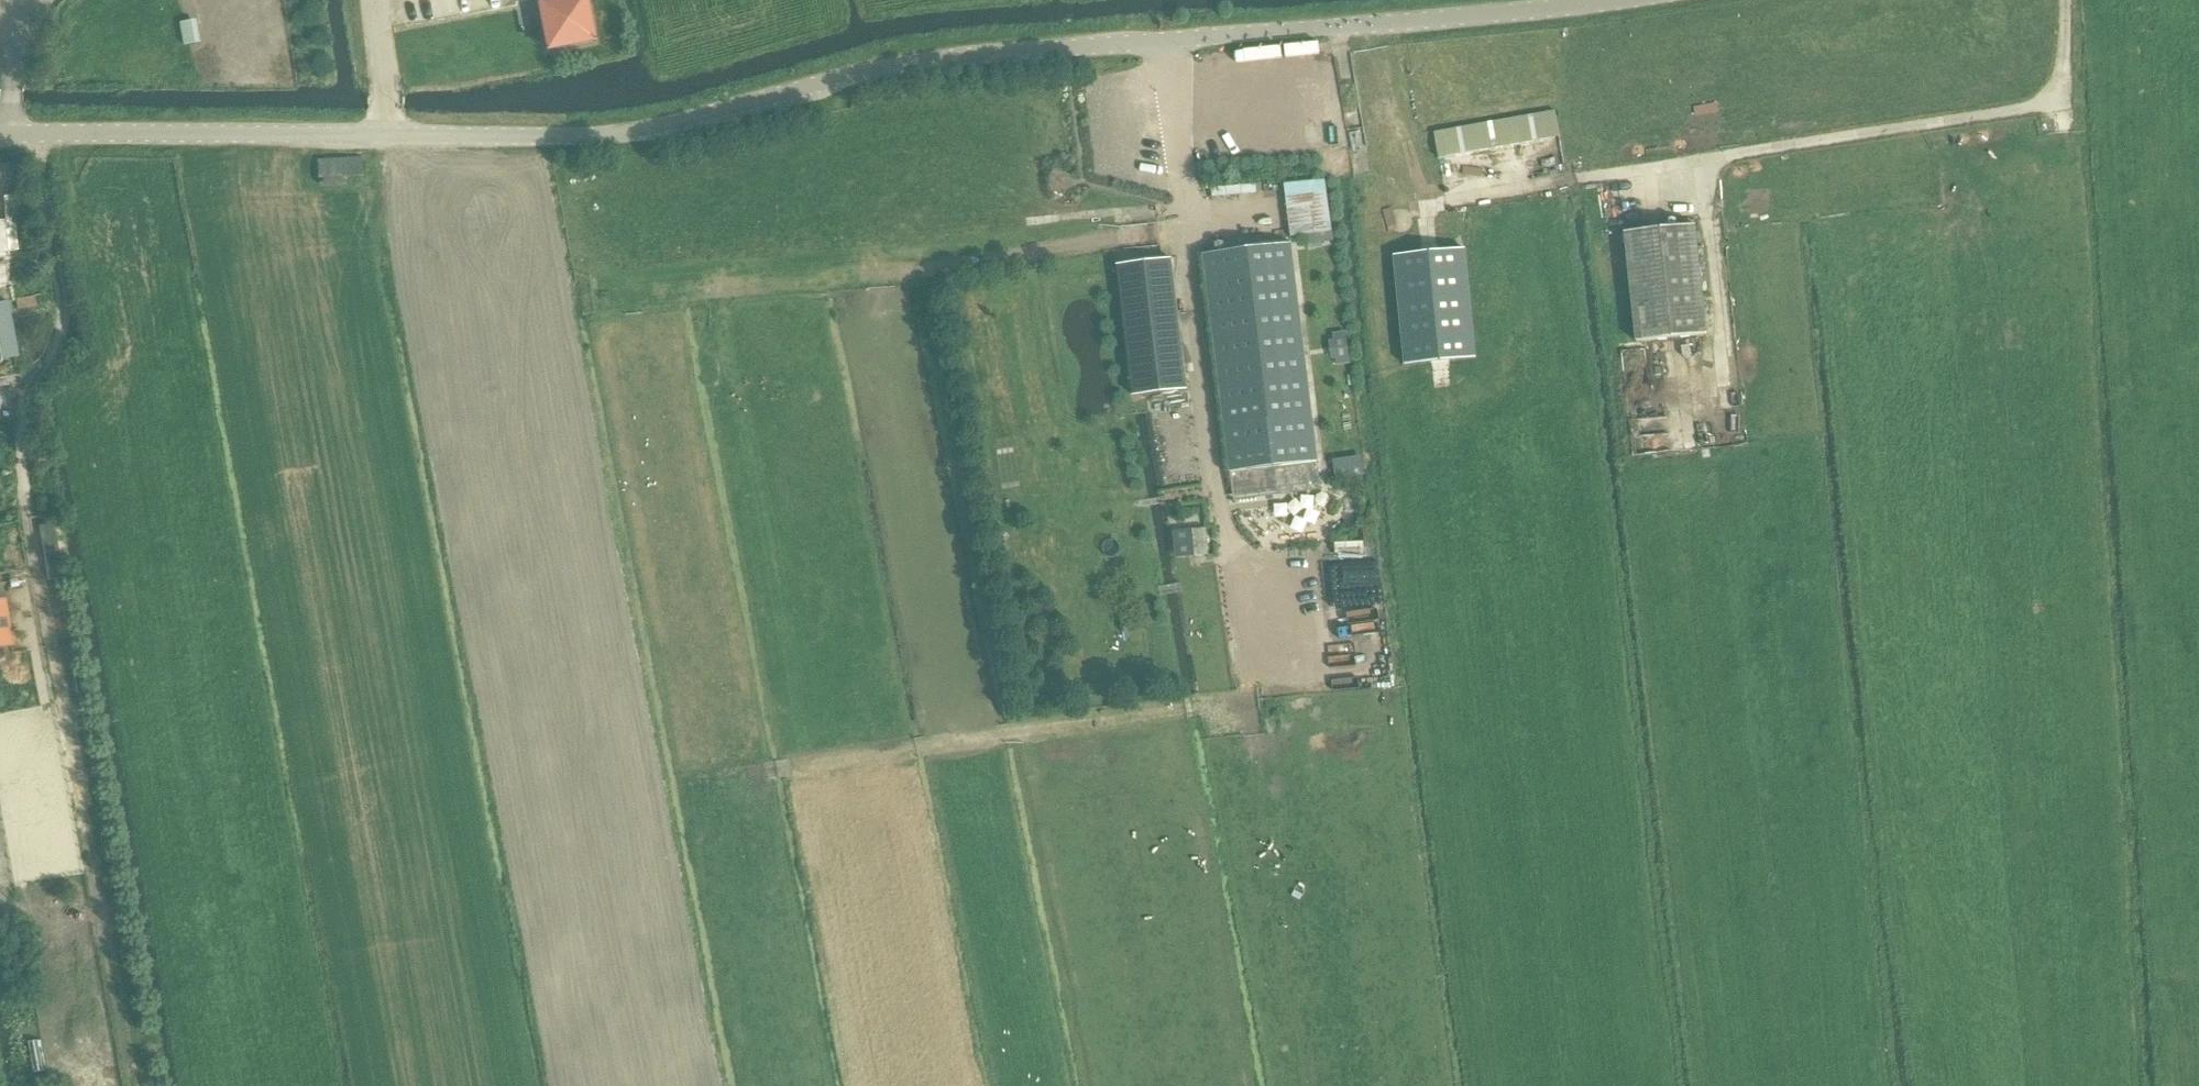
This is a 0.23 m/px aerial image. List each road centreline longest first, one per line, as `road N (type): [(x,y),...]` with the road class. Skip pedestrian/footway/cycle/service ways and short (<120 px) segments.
road 1 (unclassified): [(1626,0),(937,58),(632,135),(0,134)]

